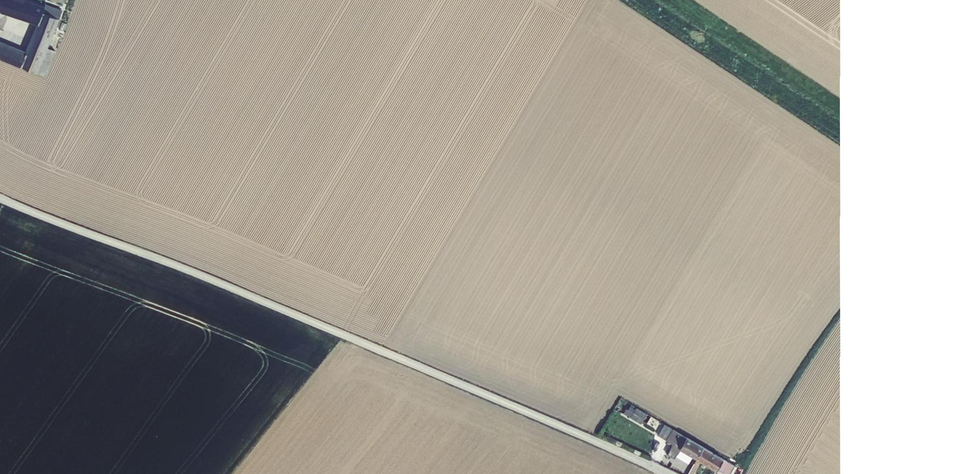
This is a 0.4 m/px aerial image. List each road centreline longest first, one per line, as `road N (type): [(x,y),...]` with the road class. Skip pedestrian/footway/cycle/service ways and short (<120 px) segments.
road 1 (unclassified): [(0,198),(583,437)]

